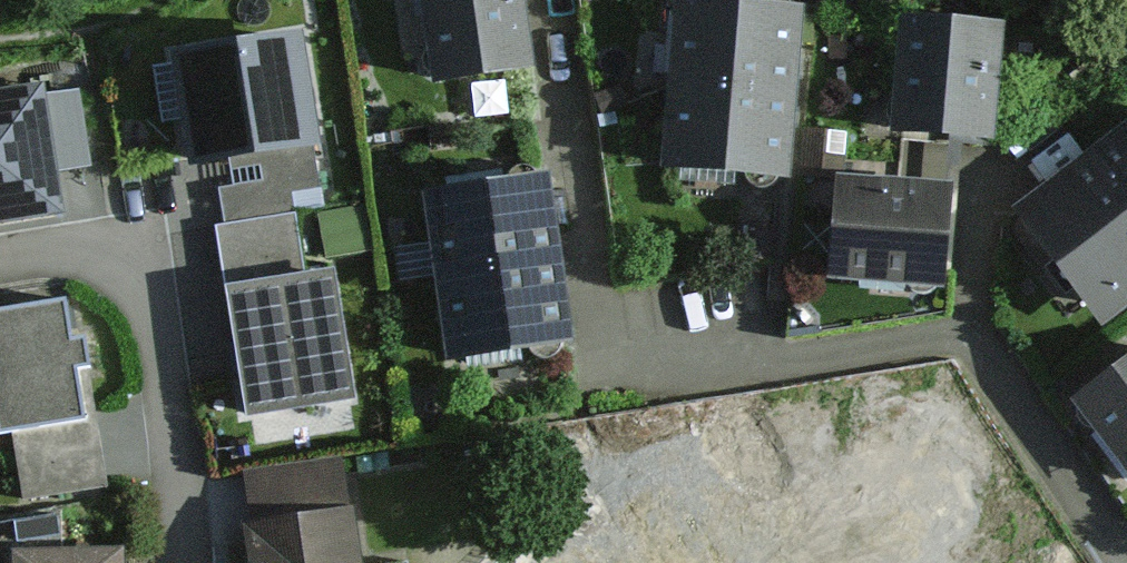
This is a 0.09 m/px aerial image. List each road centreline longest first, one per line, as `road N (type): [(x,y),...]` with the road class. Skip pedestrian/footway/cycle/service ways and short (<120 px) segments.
road 1 (residential): [(0,260),(66,250),(128,270),(154,317),(187,562)]

